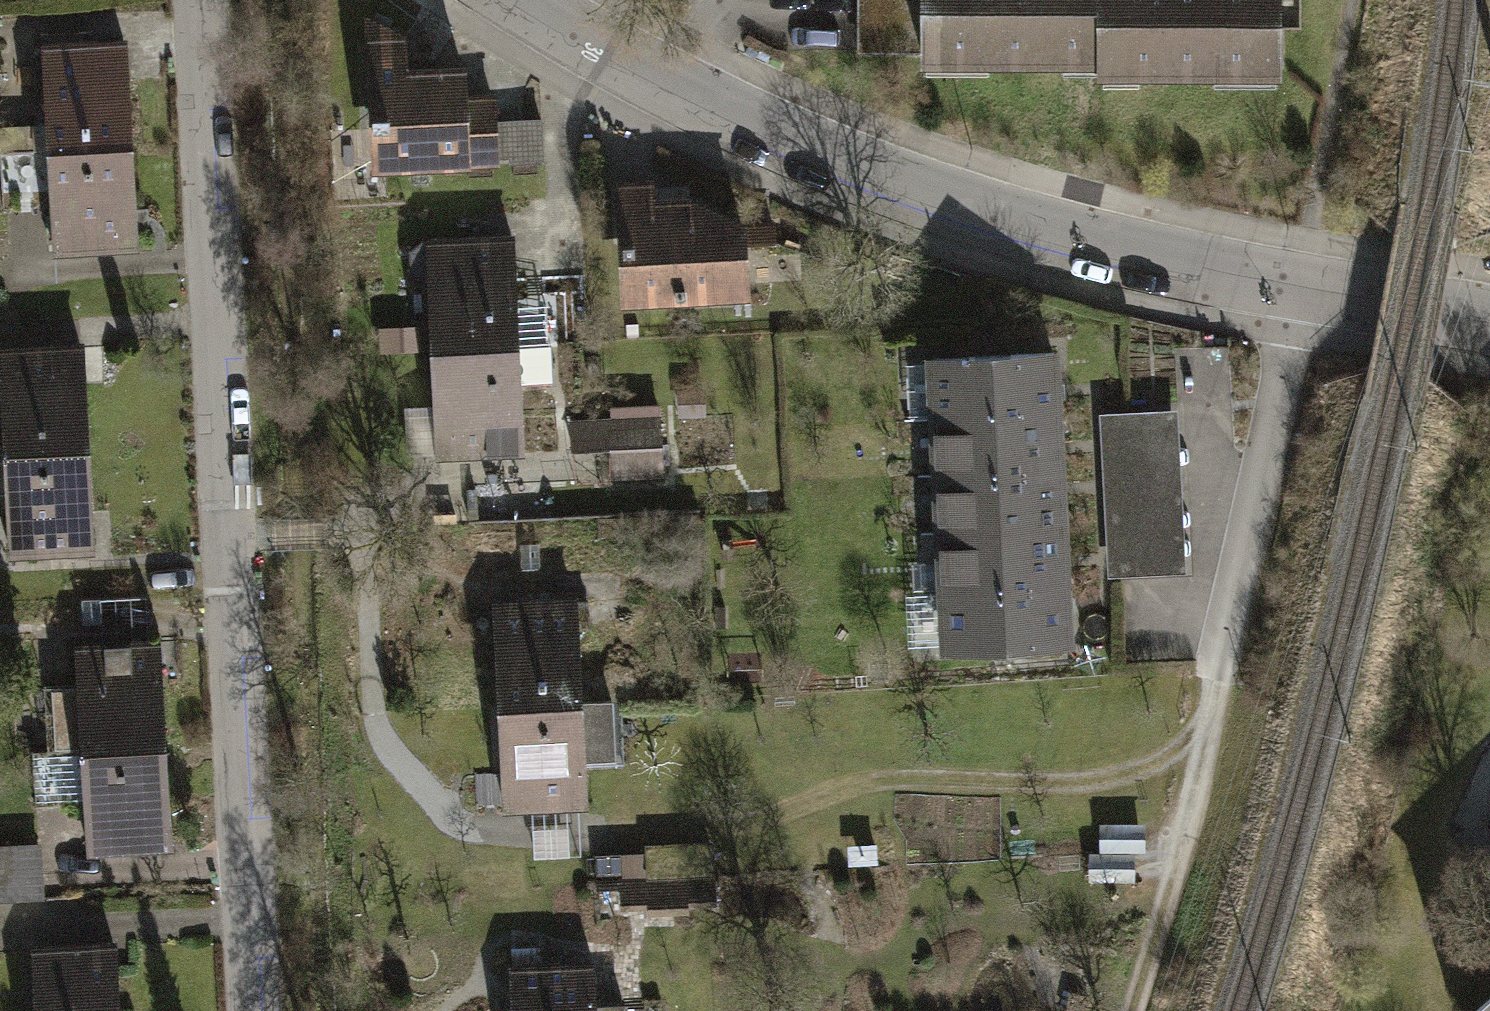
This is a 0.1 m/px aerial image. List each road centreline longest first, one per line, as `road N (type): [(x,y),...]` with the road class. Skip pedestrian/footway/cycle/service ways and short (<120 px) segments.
road 1 (residential): [(518,0),(669,86),(956,208),(1132,256),(1489,318)]
road 2 (residential): [(199,0),(257,1010)]

